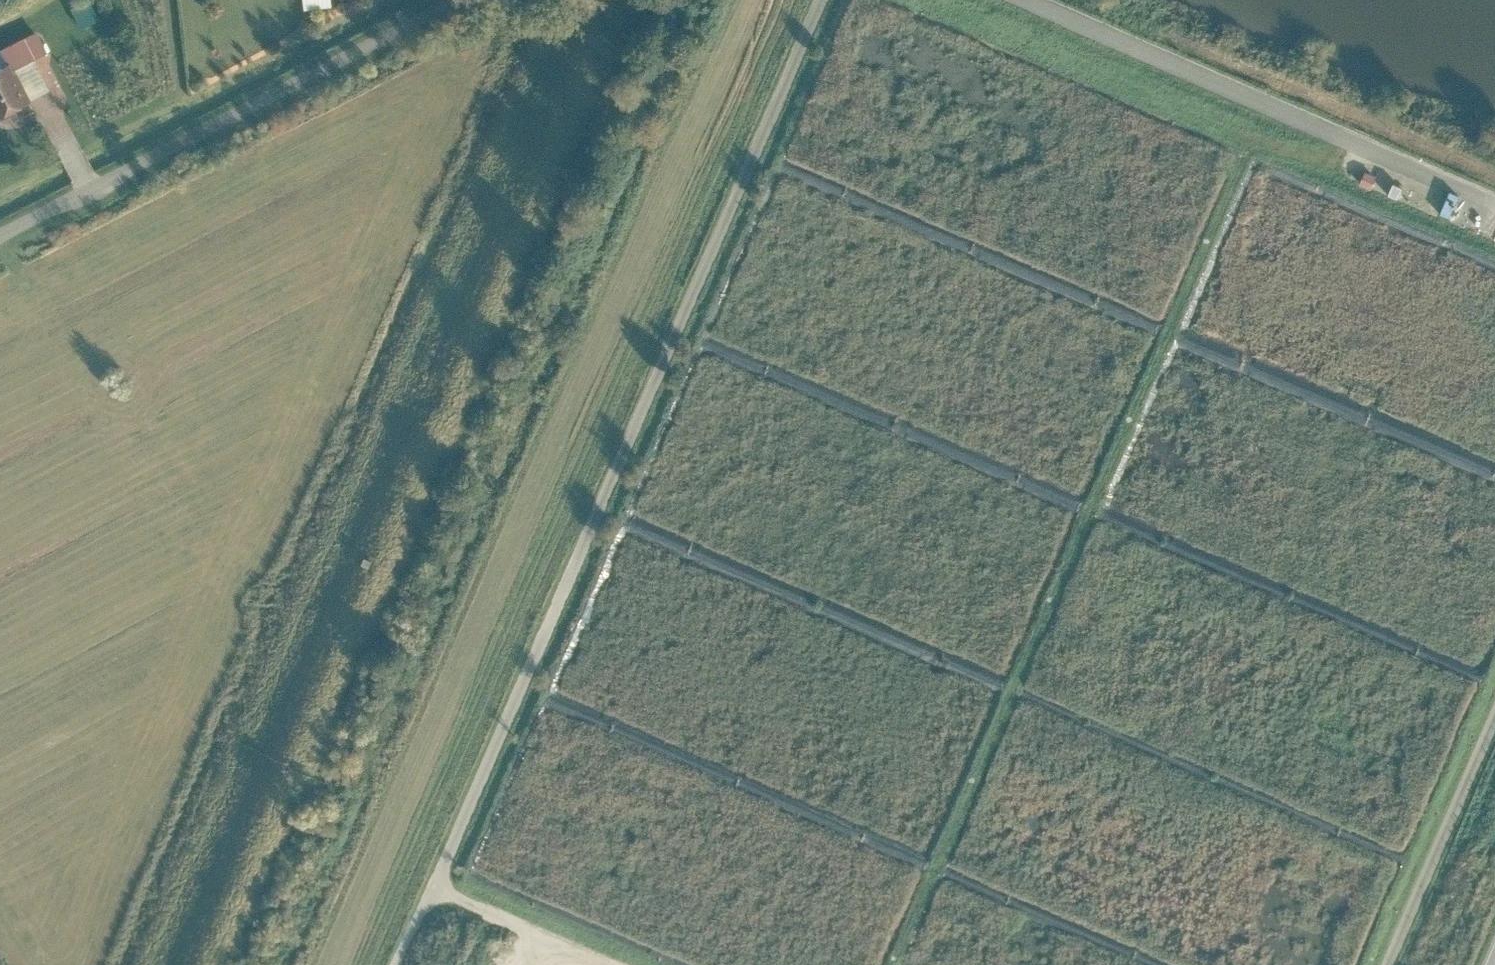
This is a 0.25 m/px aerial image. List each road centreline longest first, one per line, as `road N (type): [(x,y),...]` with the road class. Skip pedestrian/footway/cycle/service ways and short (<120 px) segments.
road 1 (track): [(691,0),(290,964)]
road 2 (unclassified): [(461,0),(0,235)]

